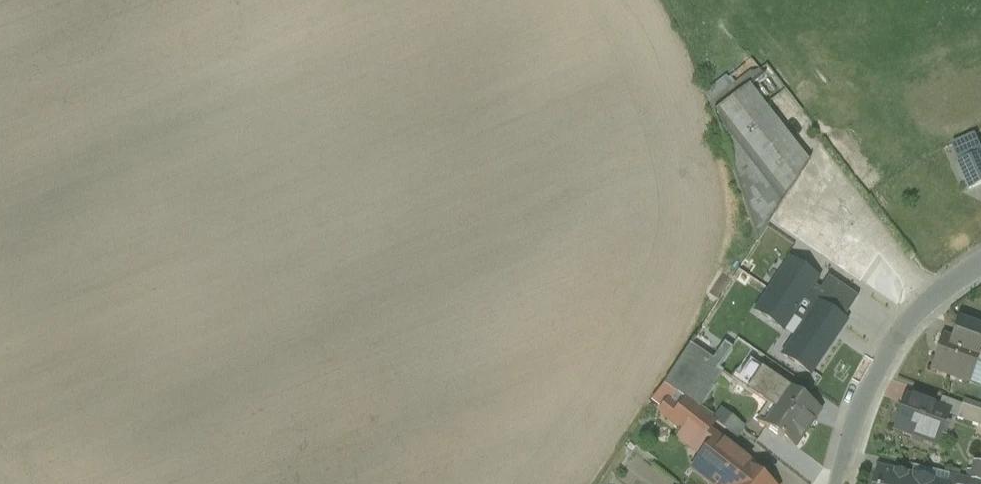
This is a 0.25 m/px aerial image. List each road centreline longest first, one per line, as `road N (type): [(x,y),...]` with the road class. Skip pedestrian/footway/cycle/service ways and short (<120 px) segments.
road 1 (residential): [(840,483),(859,413),(892,347),(931,301),(980,267)]

